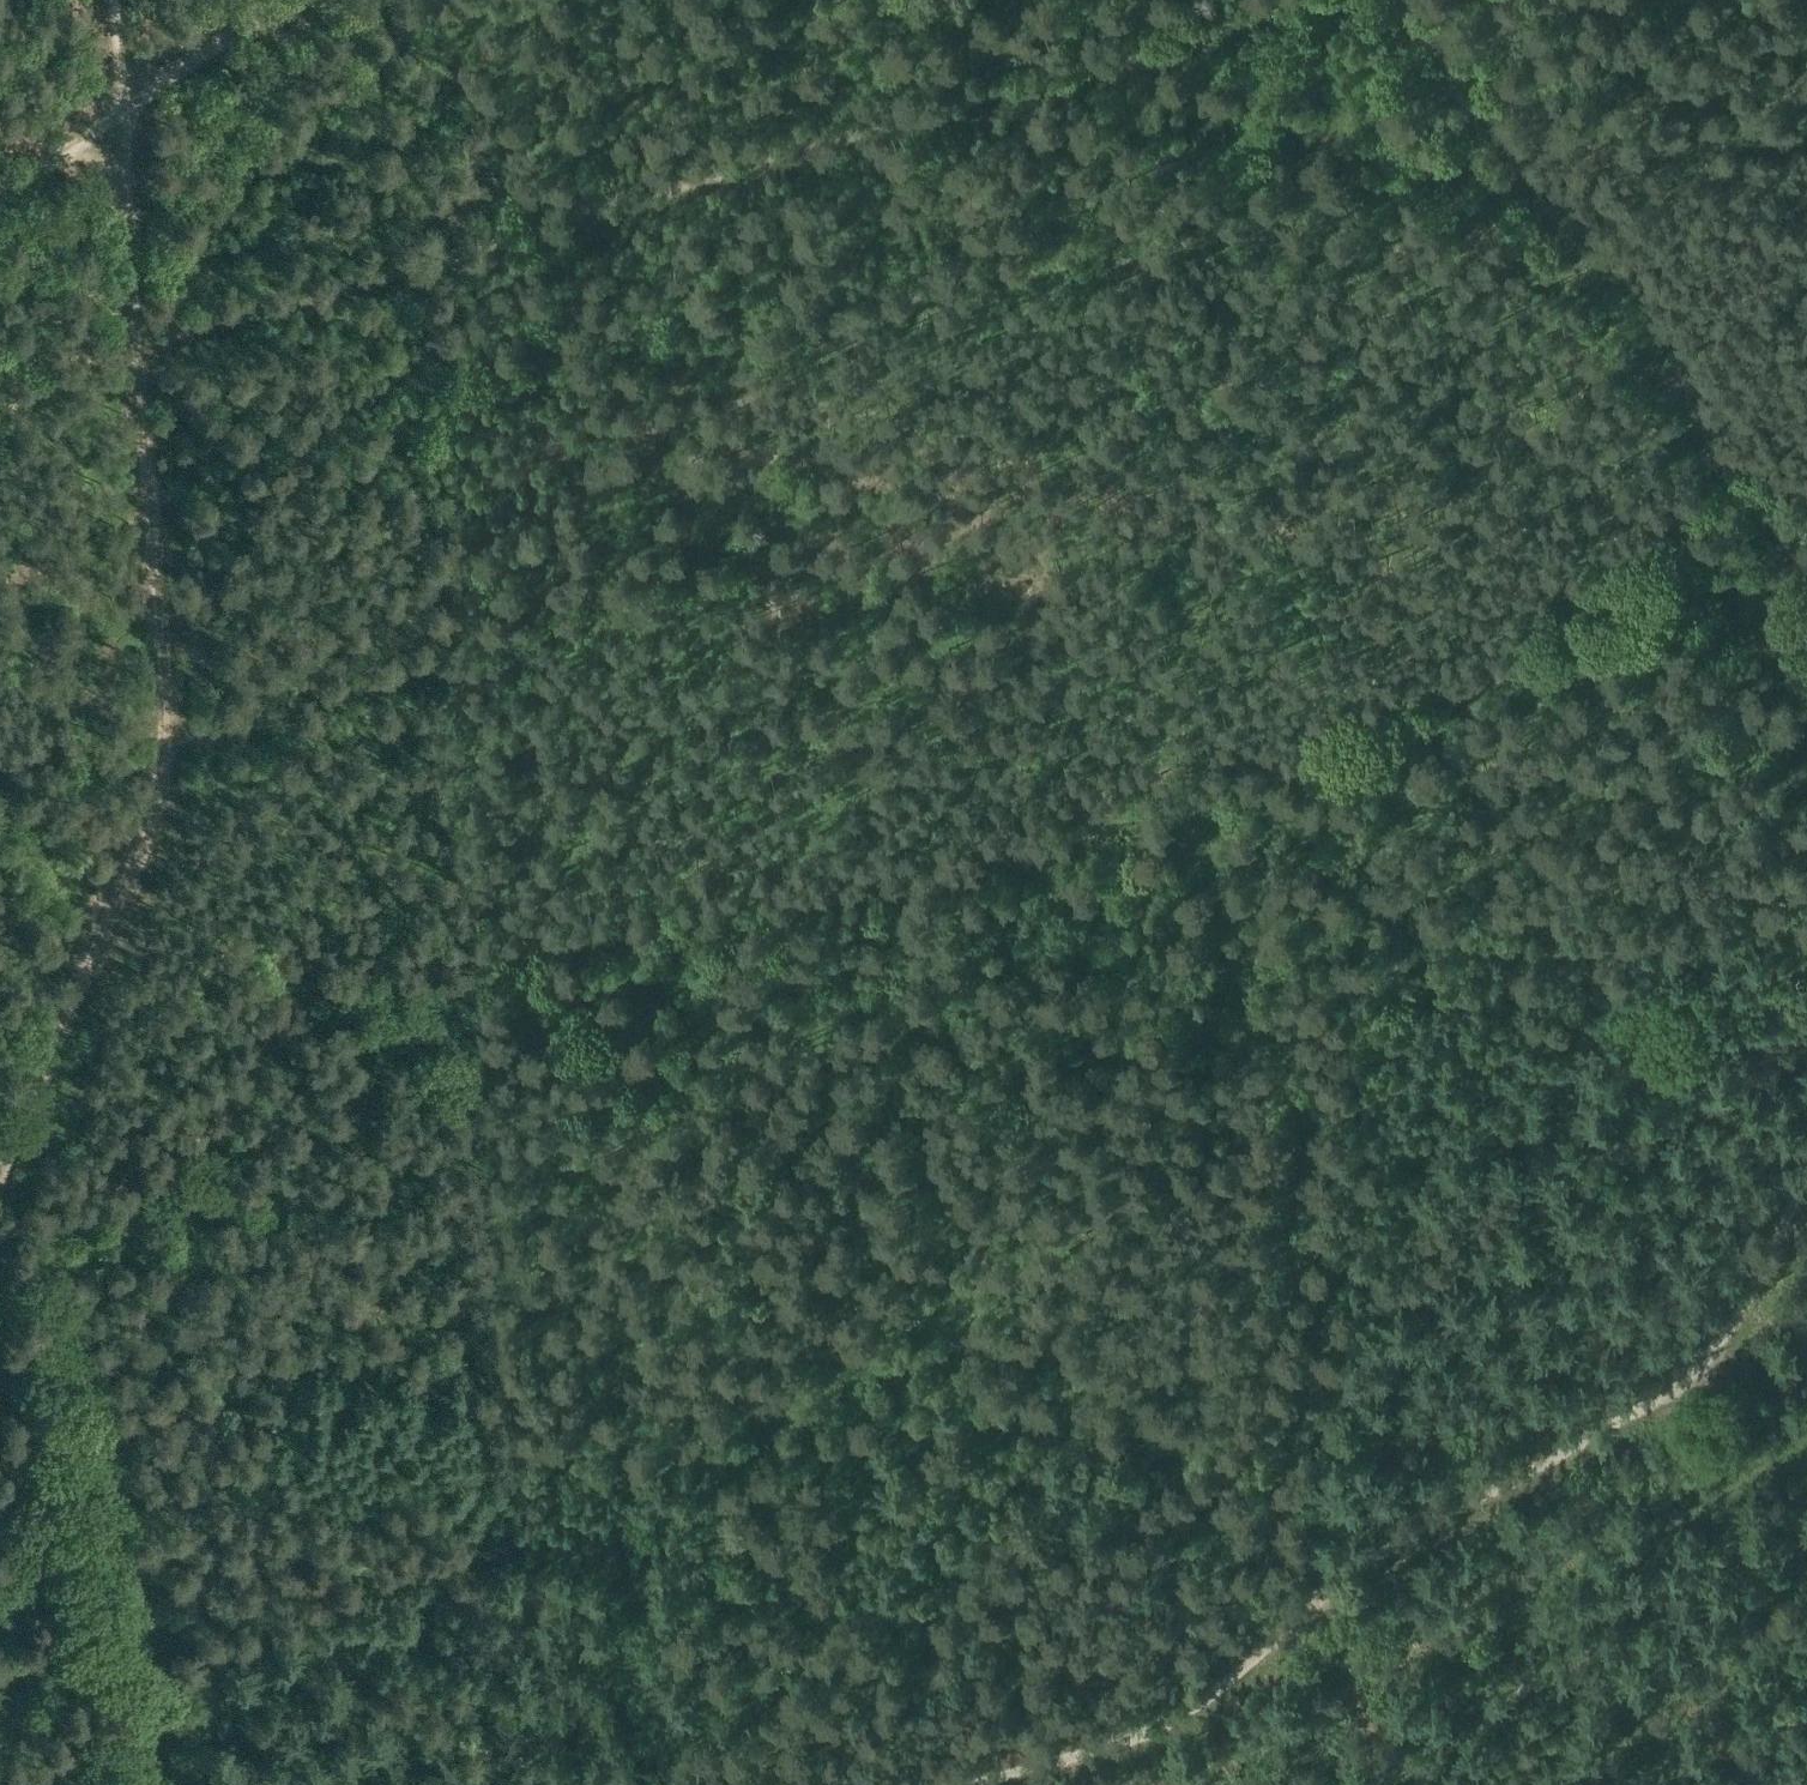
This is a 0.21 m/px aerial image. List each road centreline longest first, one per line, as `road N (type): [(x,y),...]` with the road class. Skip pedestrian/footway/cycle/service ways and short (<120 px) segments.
road 1 (track): [(111,0),(167,777),(0,1191)]
road 2 (track): [(1806,1147),(1679,1399),(1350,1586),(1175,1720),(1003,1784)]
road 3 (track): [(1401,0),(1593,278),(1806,617)]
road 4 (track): [(282,0),(0,191)]

